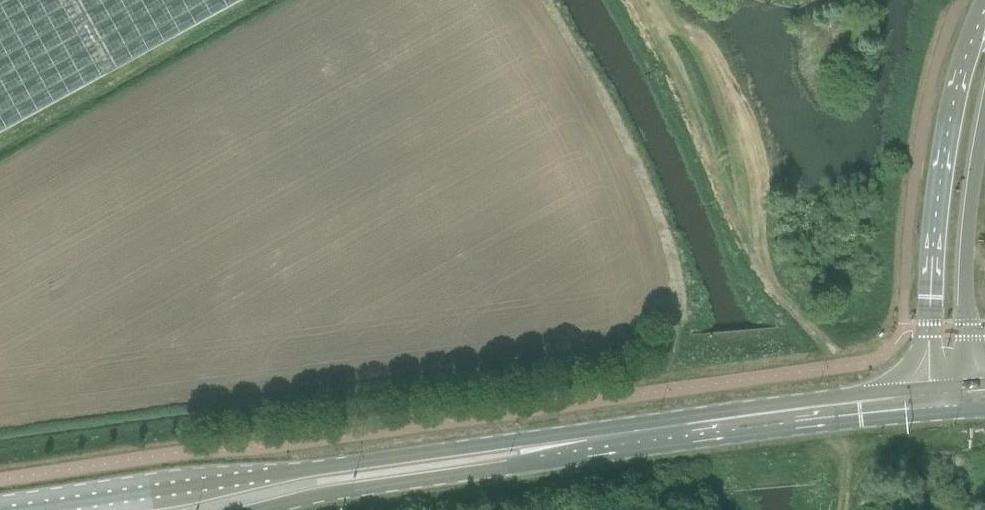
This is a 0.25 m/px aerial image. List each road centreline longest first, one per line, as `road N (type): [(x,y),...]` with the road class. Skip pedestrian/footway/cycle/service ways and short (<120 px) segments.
road 1 (secondary): [(595,442),(509,439),(8,509)]
road 2 (tertiary): [(984,0),(937,180),(931,359),(947,399)]
road 3 (secondary): [(595,442),(947,399)]
road 4 (secondary): [(253,509),(516,464),(595,442)]
road 5 (tertiary): [(947,399),(965,359),(970,203),(984,118)]

